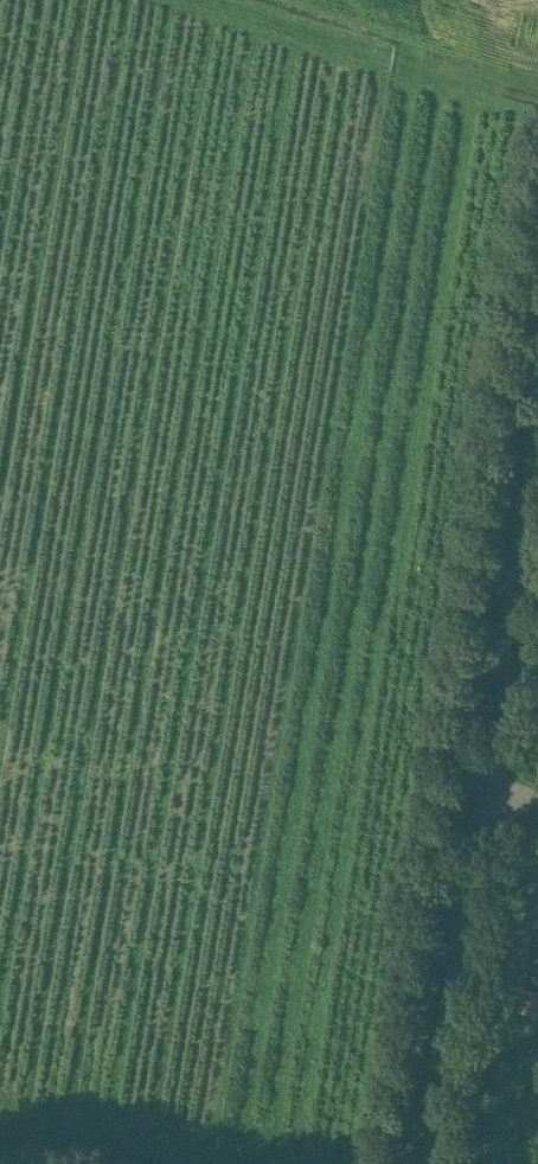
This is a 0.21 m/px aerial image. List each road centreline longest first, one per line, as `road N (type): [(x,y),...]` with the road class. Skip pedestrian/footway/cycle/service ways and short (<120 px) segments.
road 1 (unclassified): [(537,443),(423,1163)]

